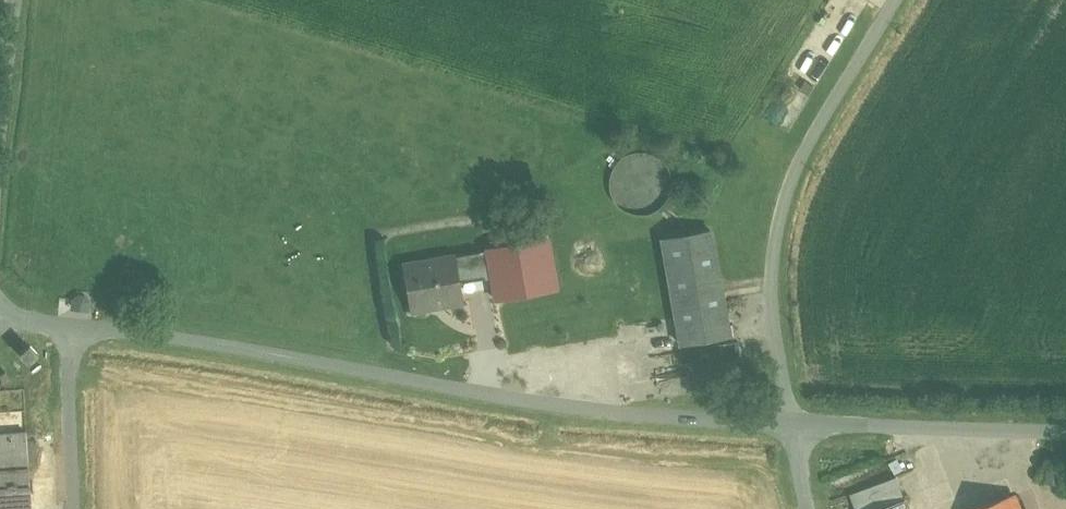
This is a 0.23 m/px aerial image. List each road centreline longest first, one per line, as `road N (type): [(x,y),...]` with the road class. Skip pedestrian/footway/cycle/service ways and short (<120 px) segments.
road 1 (unclassified): [(795,428),(575,411),(232,347),(69,327)]
road 2 (unclassified): [(885,0),(808,126),(777,224),(773,321),(795,428)]
road 3 (unclassified): [(795,428),(1065,434)]
road 4 (unclassified): [(69,327),(78,508)]
road 5 (unclassified): [(0,129),(15,0)]

